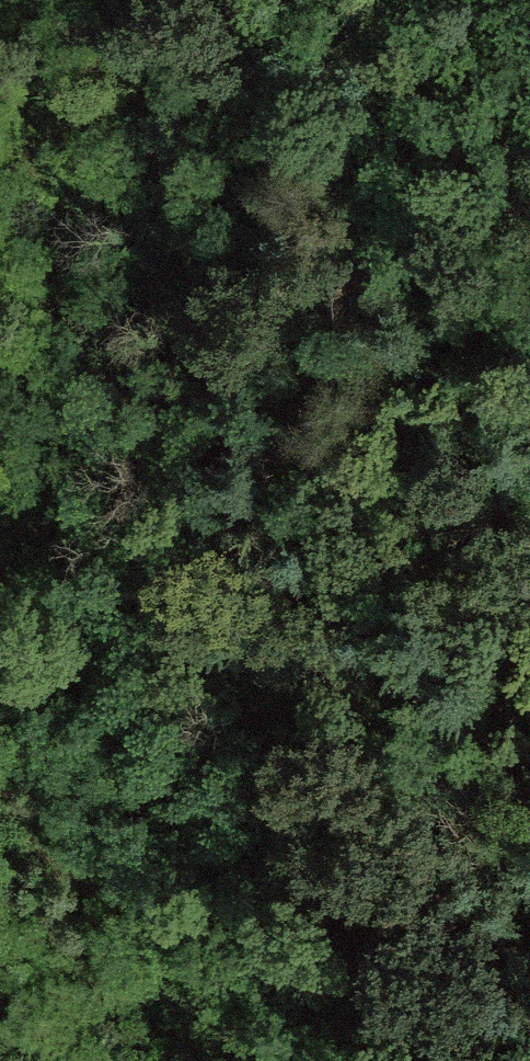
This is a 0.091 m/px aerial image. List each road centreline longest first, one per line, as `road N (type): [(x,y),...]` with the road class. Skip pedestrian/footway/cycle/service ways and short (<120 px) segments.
road 1 (track): [(380,1060),(174,783),(97,627),(33,126),(0,41)]
road 2 (track): [(329,0),(436,318),(529,957)]

